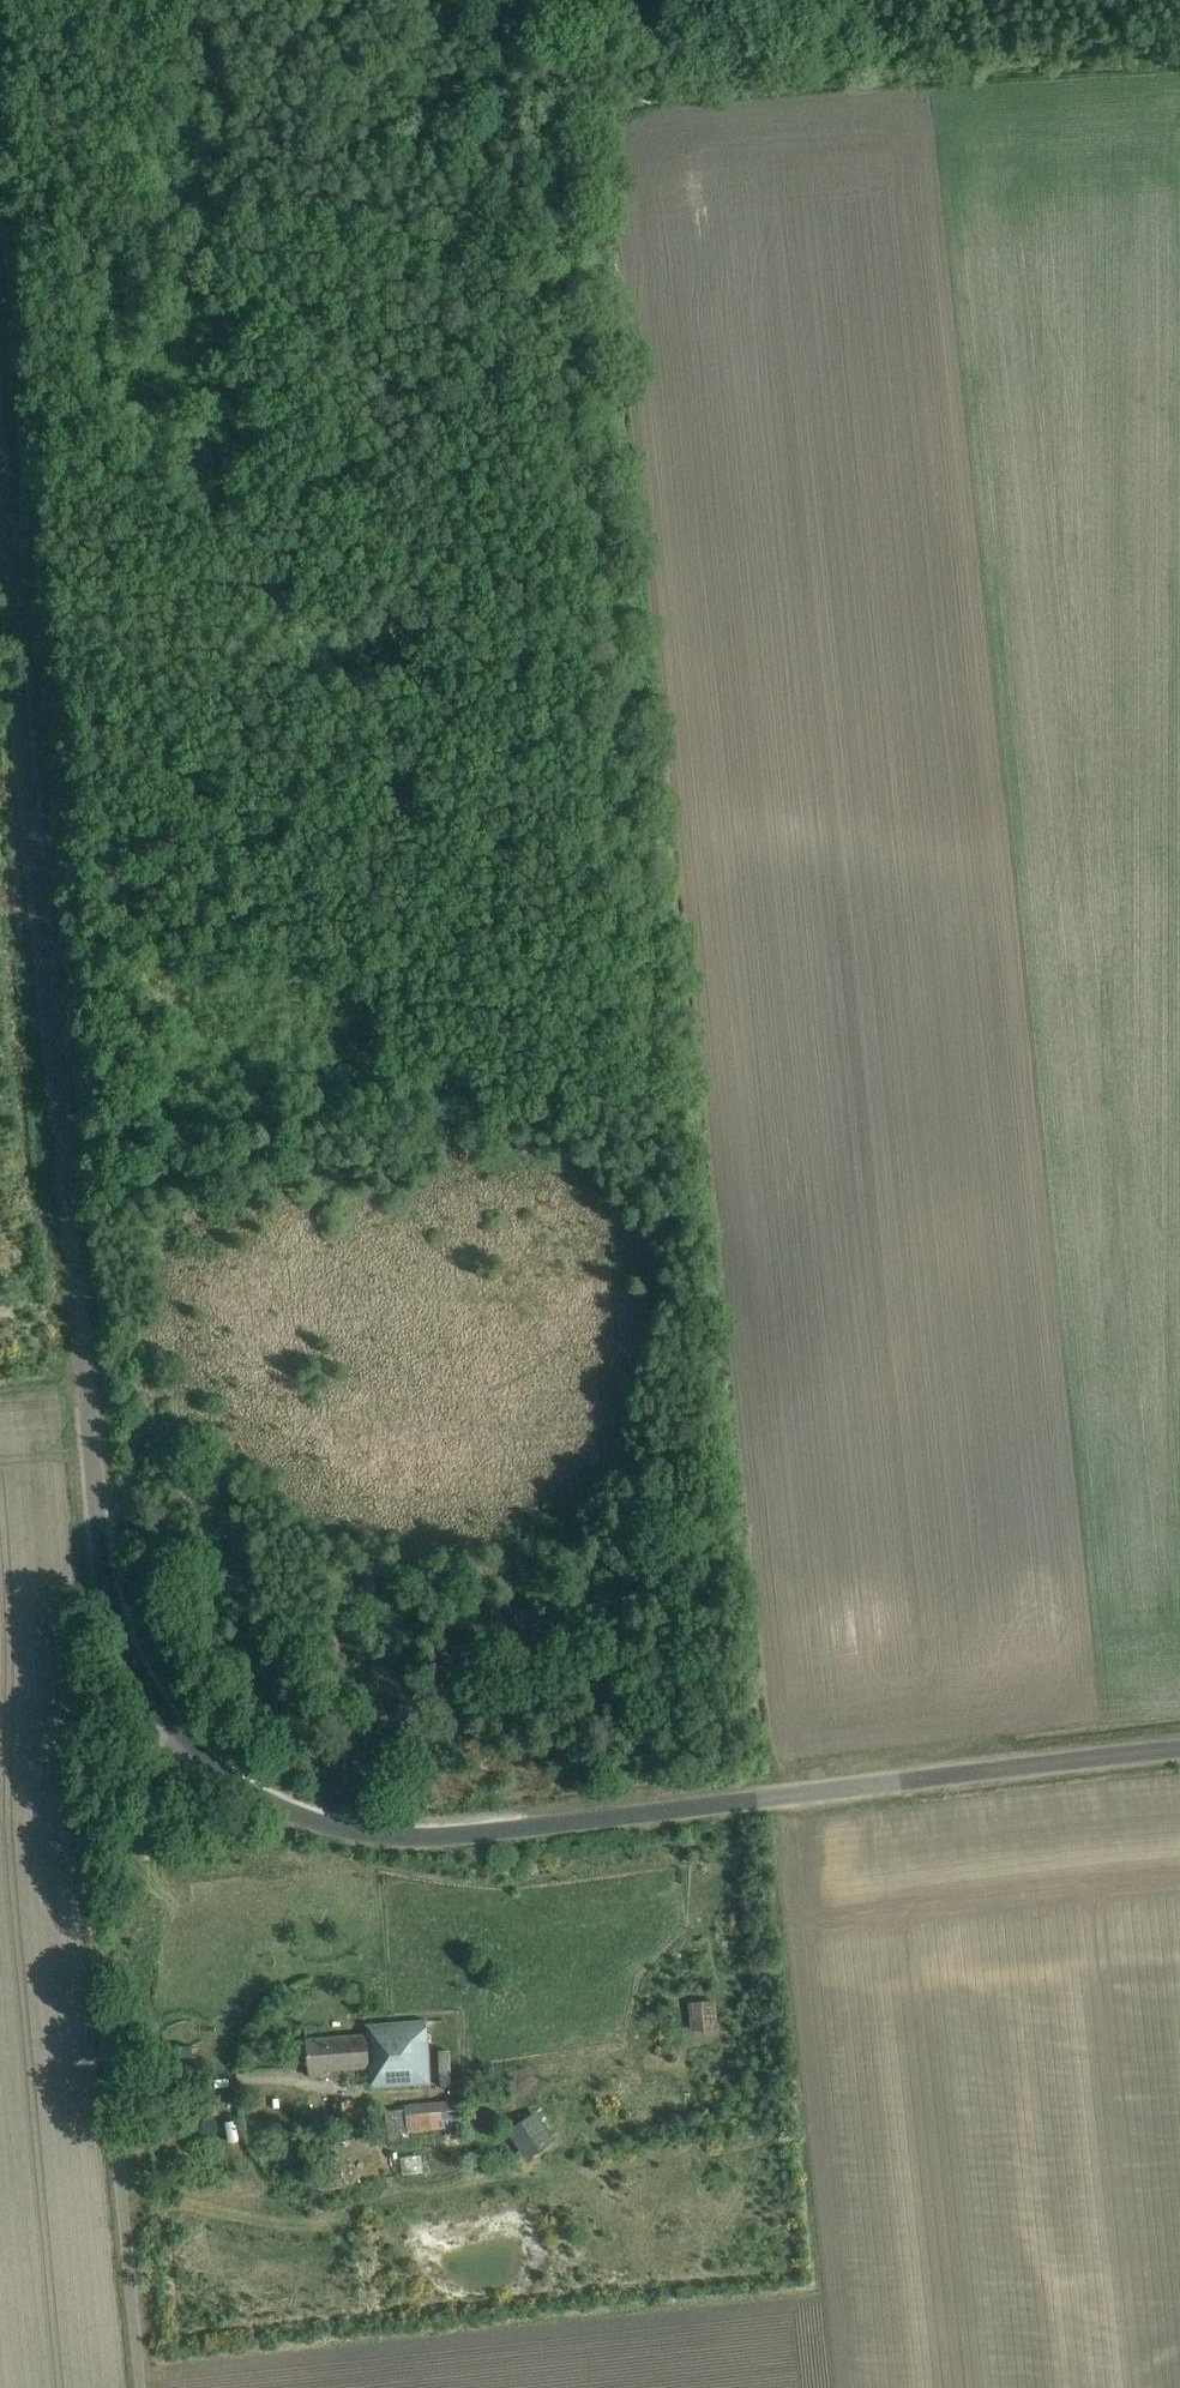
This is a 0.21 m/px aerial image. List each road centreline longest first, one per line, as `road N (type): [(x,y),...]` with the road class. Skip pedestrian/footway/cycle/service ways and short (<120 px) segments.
road 1 (unclassified): [(1179,1752),(410,1837),(299,1816),(217,1769),(183,1736),(131,1651),(108,1577),(0,598)]

